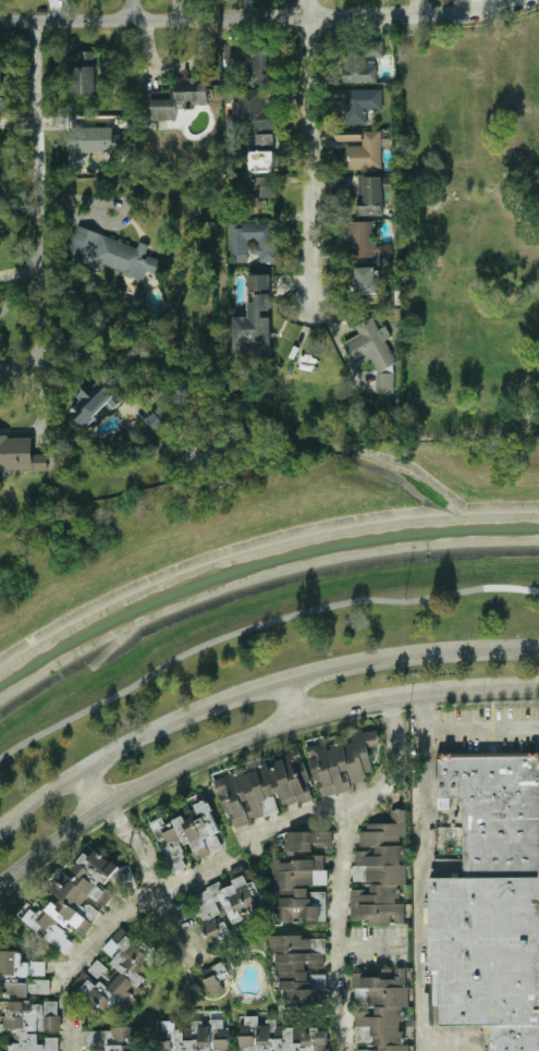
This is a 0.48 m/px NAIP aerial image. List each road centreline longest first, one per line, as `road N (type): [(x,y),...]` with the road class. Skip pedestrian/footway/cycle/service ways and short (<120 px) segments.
road 1 (secondary): [(0,887),(107,807),(207,750),(389,697),(538,685)]
road 2 (secondary): [(538,648),(404,656),(220,700),(101,755),(0,826)]
road 3 (residential): [(419,14),(0,19)]
road 4 (residential): [(305,0),(308,301)]
road 5 (residential): [(30,19),(33,267)]
road 6 (residential): [(0,366),(36,352),(33,267),(0,307)]

